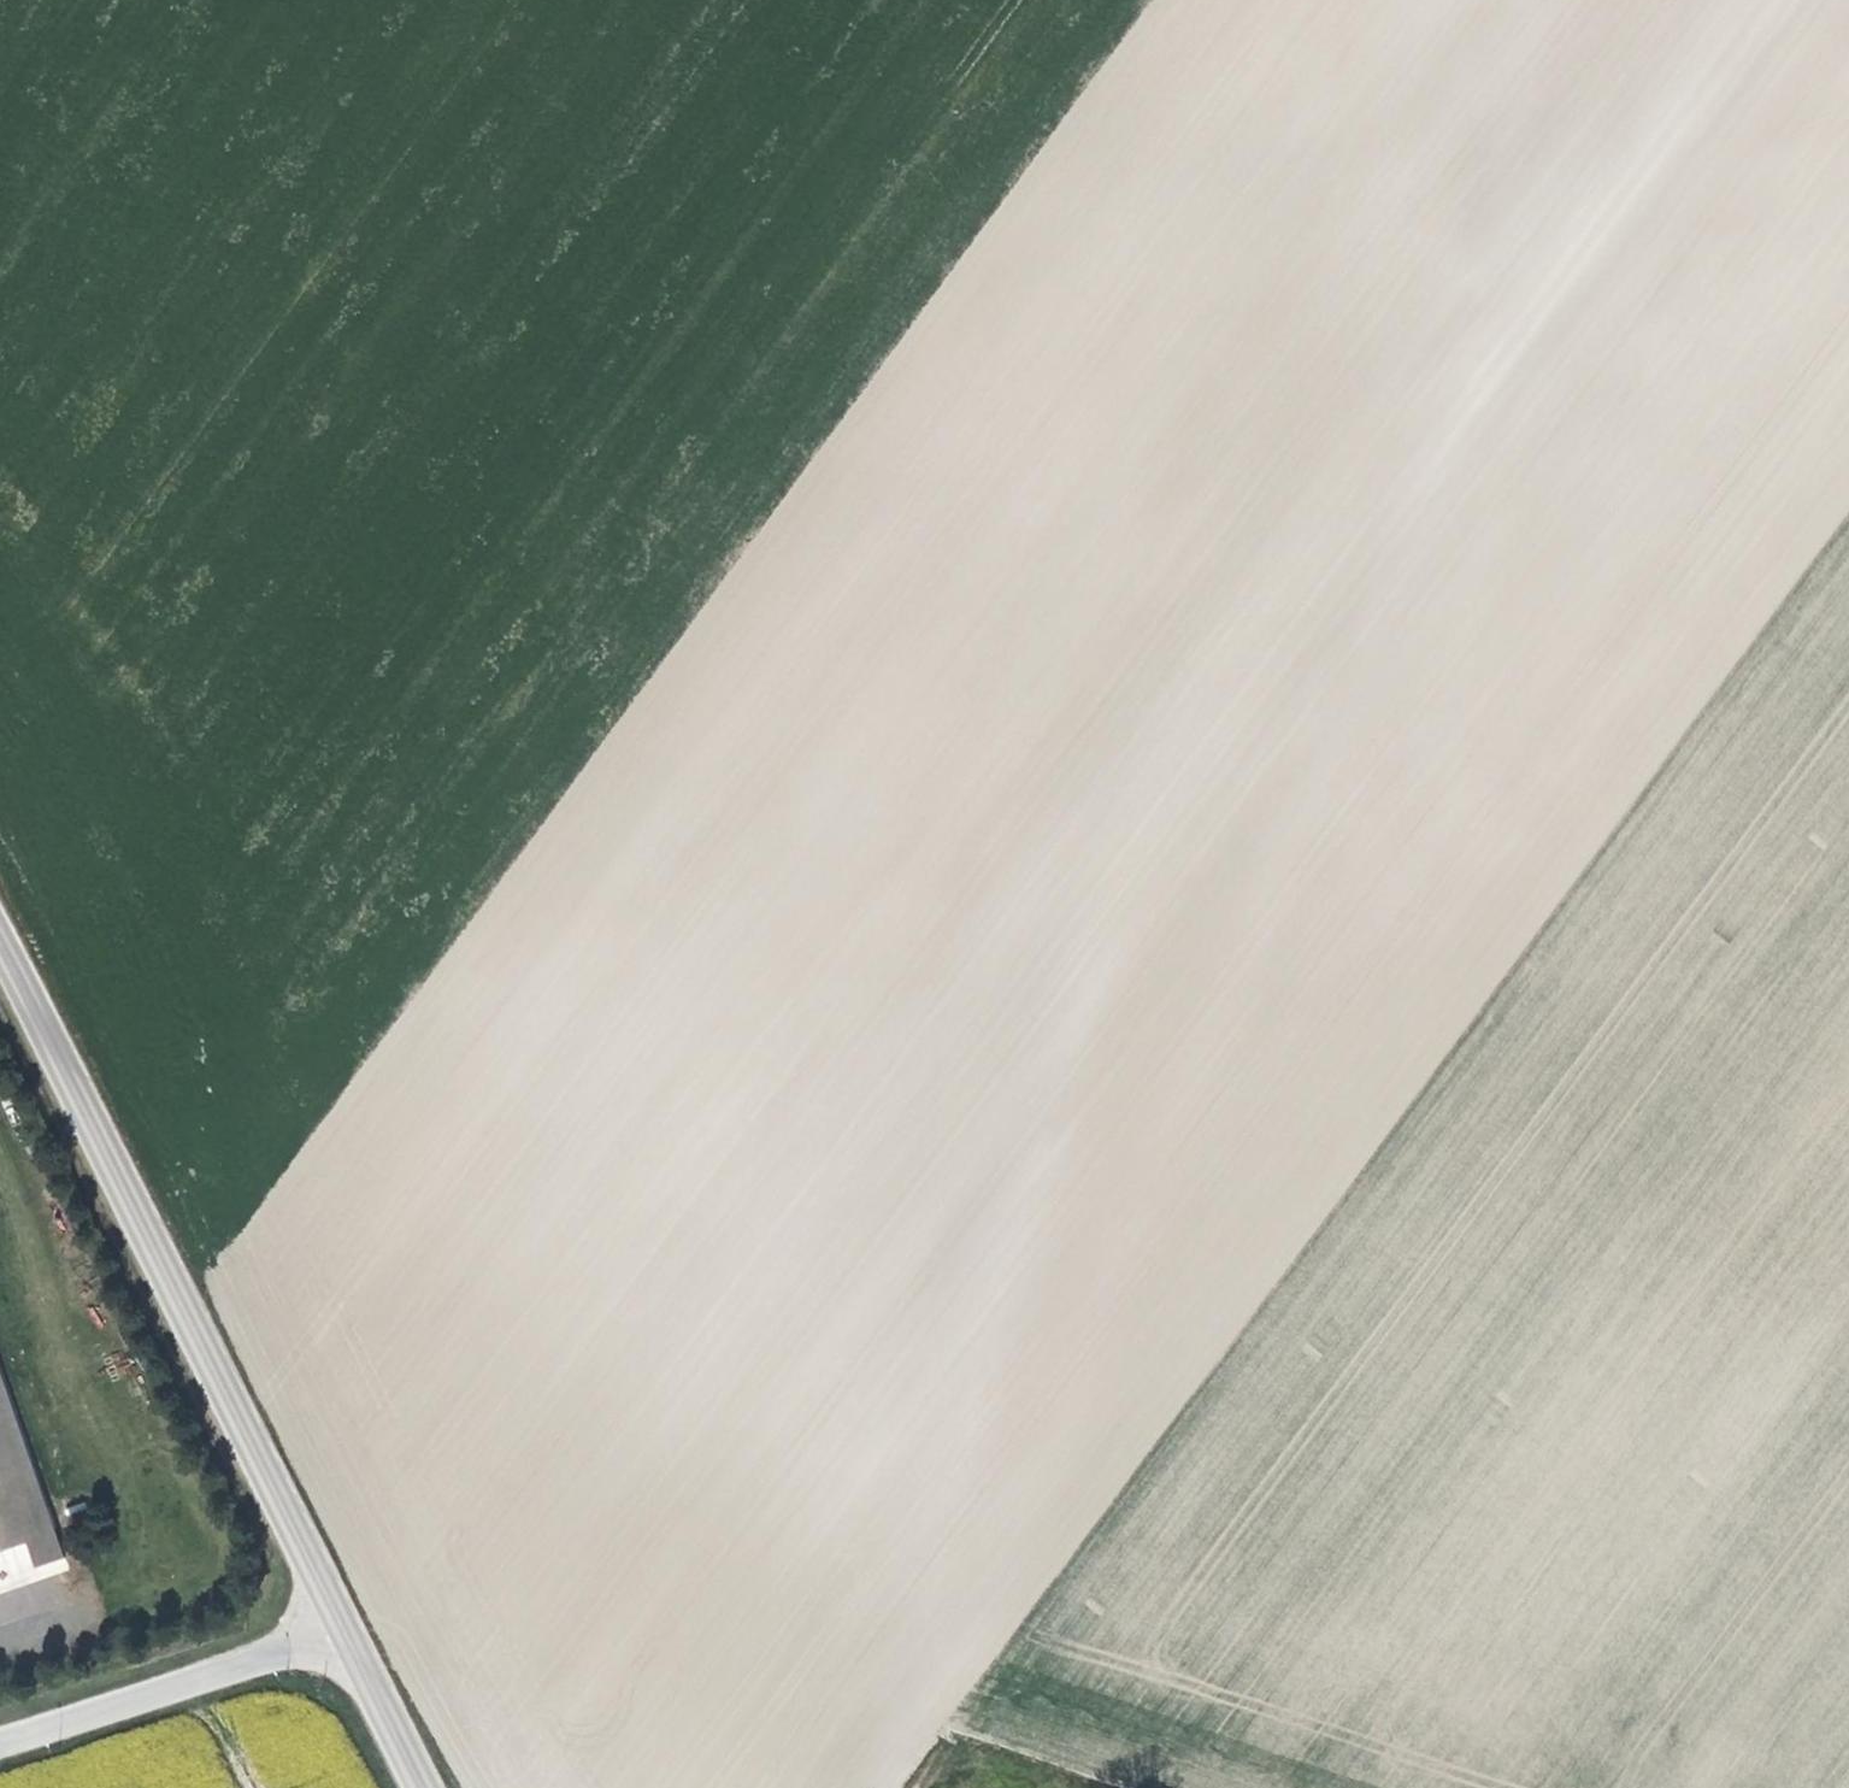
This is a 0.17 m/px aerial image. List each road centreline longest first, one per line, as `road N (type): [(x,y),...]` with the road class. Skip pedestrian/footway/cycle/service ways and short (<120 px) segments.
road 1 (unclassified): [(346,1630),(0,941)]
road 2 (unclassified): [(346,1630),(0,1739)]
road 3 (unclassified): [(422,1787),(346,1630)]

